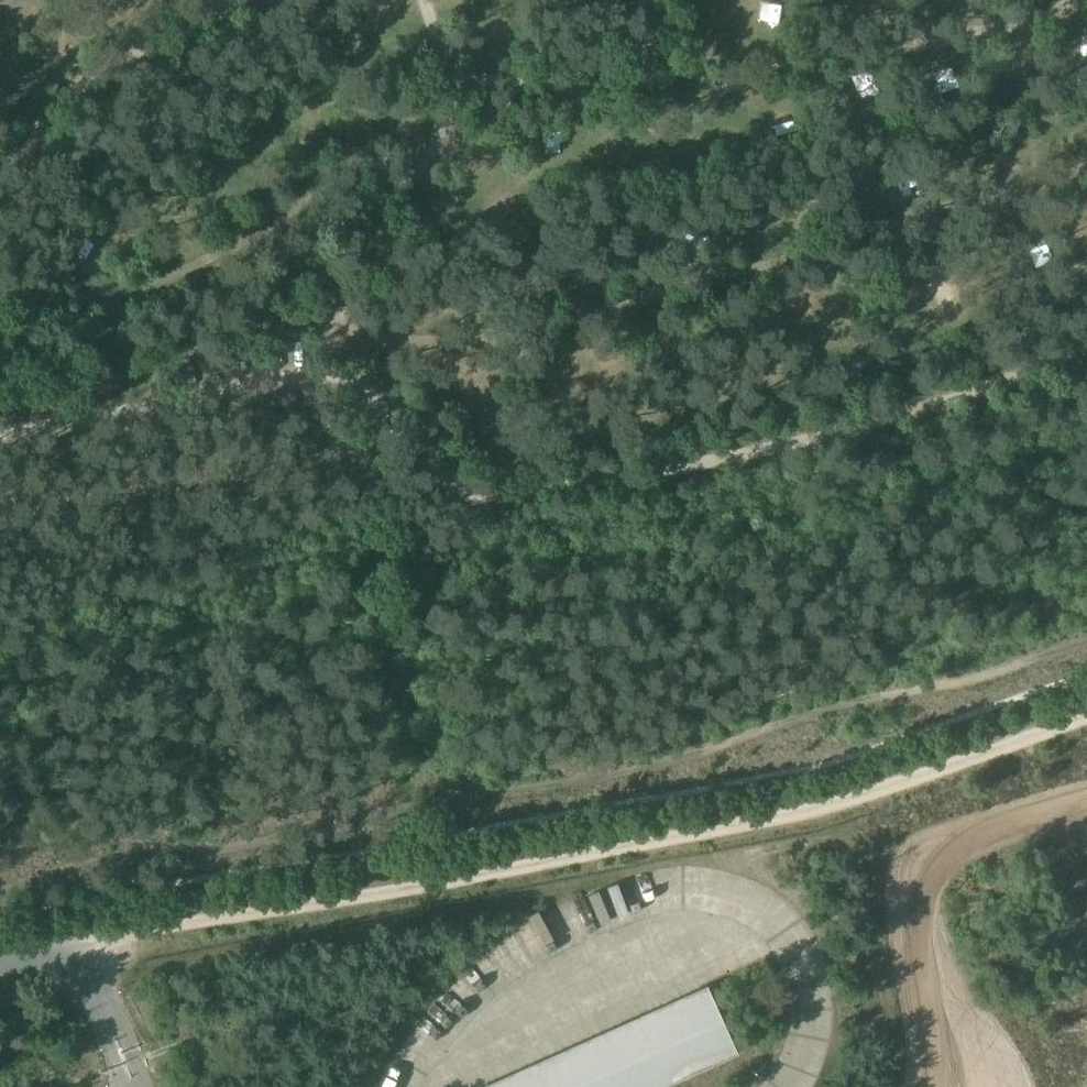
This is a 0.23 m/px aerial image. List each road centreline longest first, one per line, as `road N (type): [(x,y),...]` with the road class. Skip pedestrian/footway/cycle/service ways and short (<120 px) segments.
road 1 (track): [(81,945),(716,830),(875,792),(1086,717)]
road 2 (track): [(426,0),(456,102),(444,134),(367,207),(352,237),(342,329),(321,361),(294,379),(0,418)]
road 3 (track): [(919,1086),(907,907),(925,868),(990,821),(1086,796)]
road 4 (track): [(0,159),(100,71),(227,0)]
road 5 (track): [(644,0),(651,58),(639,68),(565,86),(452,81)]

